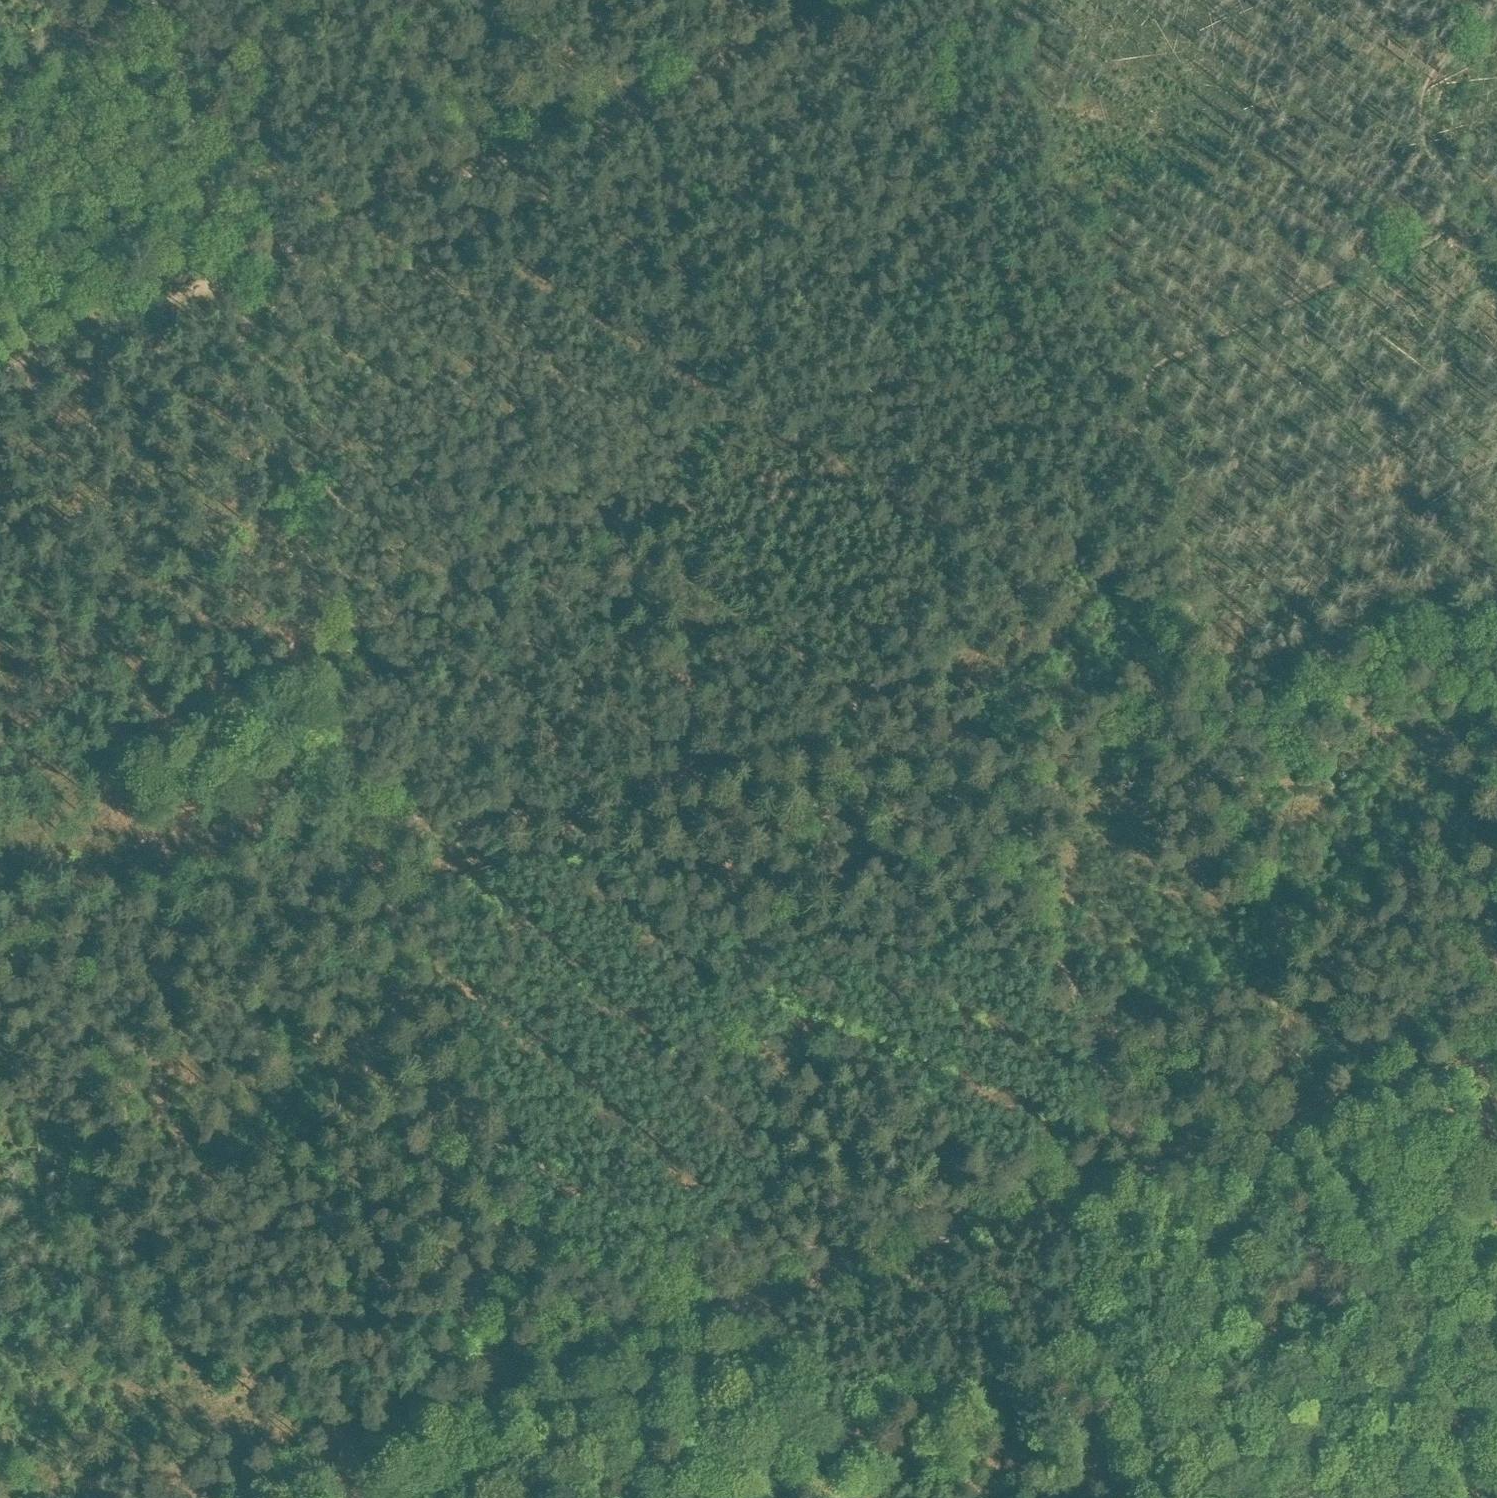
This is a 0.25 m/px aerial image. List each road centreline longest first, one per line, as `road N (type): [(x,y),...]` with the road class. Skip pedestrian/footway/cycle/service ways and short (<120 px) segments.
road 1 (track): [(494,1390),(537,1369),(1261,1135)]
road 2 (track): [(159,0),(251,330),(359,783)]
road 3 (track): [(1137,376),(1193,601),(1238,726),(1254,815),(1261,1135)]
road 4 (track): [(0,369),(678,88)]
road 5 (track): [(359,783),(494,1390)]
road 6 (track): [(678,88),(890,0)]
road 7 (track): [(494,1390),(295,1497)]
road 8 (track): [(1261,1135),(1470,1068)]

